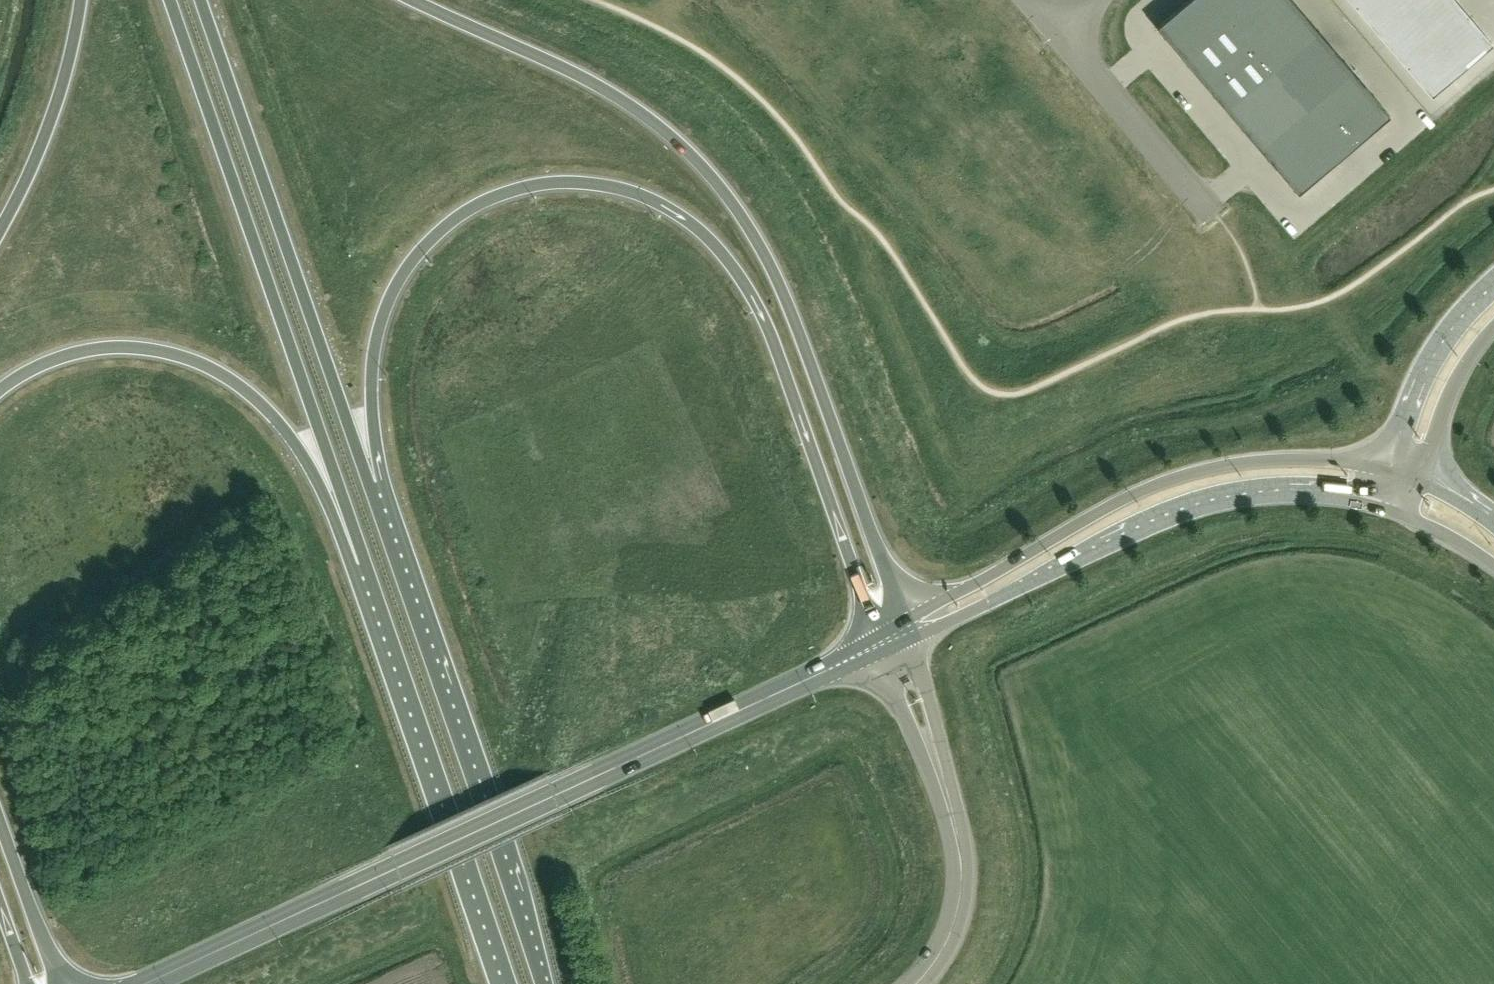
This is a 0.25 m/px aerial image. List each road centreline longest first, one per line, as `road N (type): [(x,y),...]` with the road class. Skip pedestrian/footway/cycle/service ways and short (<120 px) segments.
road 1 (trunk): [(368,483),(379,328),(420,251),(491,198),(580,183),(629,192),(673,212),(741,278),(774,343),(880,644)]
road 2 (trunk): [(906,620),(784,293),(717,182),(667,131),(608,90),(417,0)]
road 3 (primary): [(149,983),(880,644)]
road 4 (trunk): [(166,0),(366,562)]
road 5 (trunk): [(541,983),(368,483)]
road 6 (primary): [(1390,474),(1276,459),(1195,471),(1141,491),(906,620)]
road 7 (trunk): [(368,483),(201,0)]
road 8 (primary): [(913,637),(1218,505),(1296,496),(1393,510)]
road 9 (trunk): [(0,393),(25,373),(74,356),(136,351),(193,361),(241,388),(288,432),(366,562)]
road 10 (trunk): [(366,562),(507,983)]
road 11 (unclassified): [(1216,214),(1054,23)]
road 12 (trunk): [(80,0),(37,152),(0,226)]
road 13 (secondary): [(1493,283),(1436,351),(1390,474)]
road 14 (tertiary): [(919,983),(950,937),(962,884),(942,782)]
road 15 (trunk): [(61,983),(0,816)]
road 16 (secondary): [(1420,485),(1452,385),(1493,326)]
road 17 (tertiary): [(880,644),(942,782)]
road 18 (tertiary): [(942,782),(913,637)]

